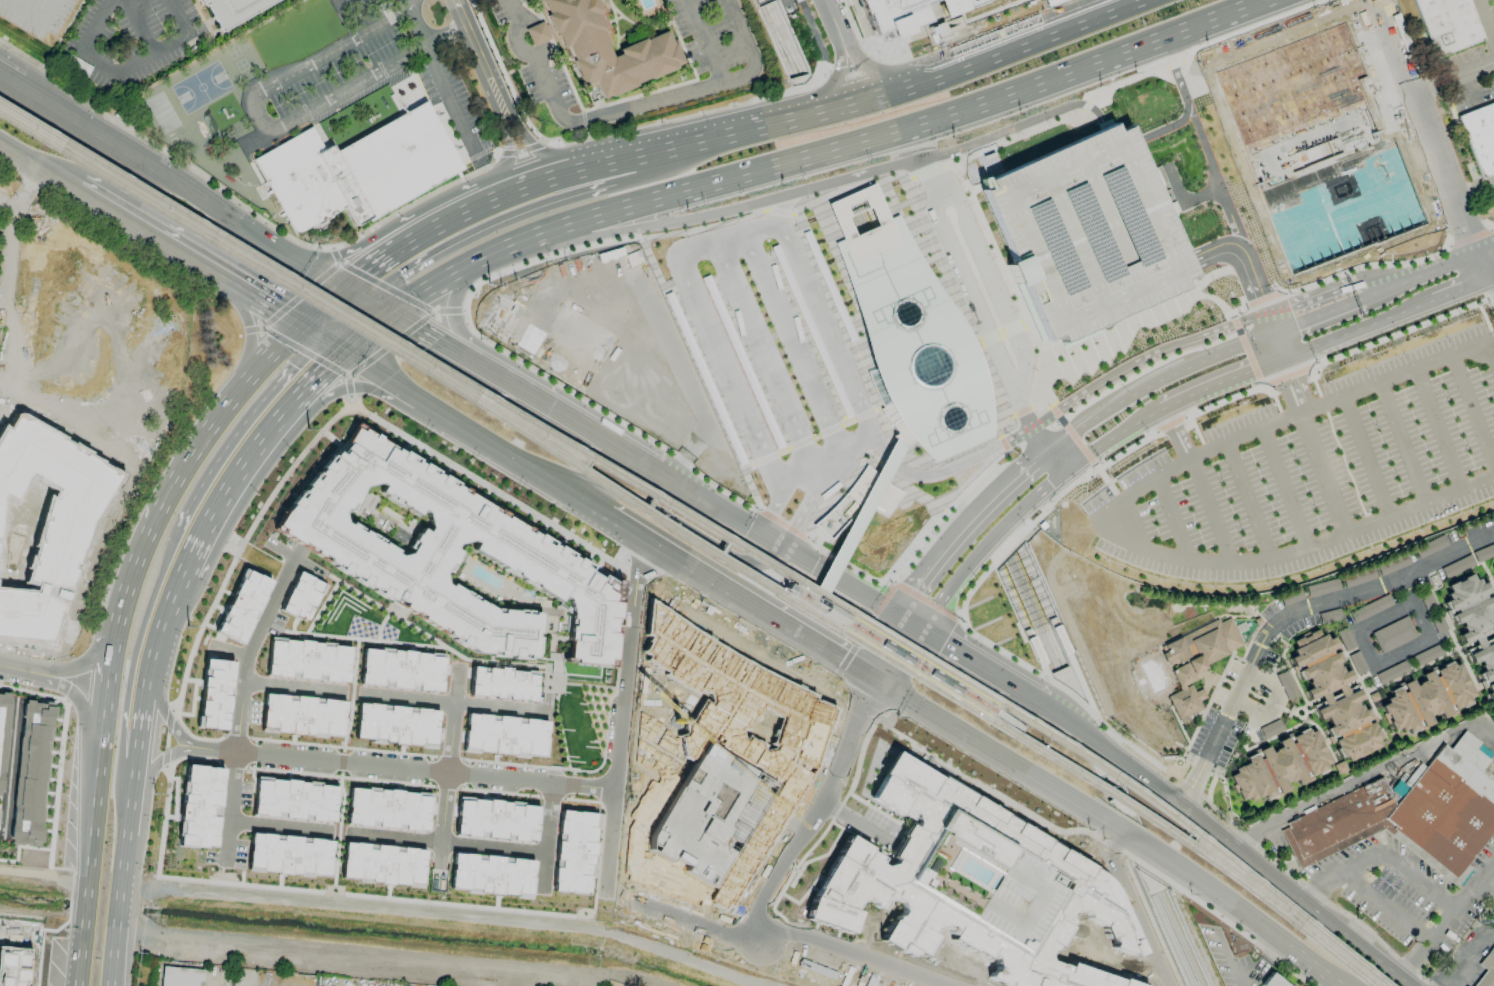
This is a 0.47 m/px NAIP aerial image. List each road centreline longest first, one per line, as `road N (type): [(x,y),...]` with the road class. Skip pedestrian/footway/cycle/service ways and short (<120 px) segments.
road 1 (trunk): [(476,261),(627,209),(932,124),(1258,0)]
road 2 (primary): [(878,684),(1159,855),(1340,985)]
road 3 (trunk): [(1135,0),(866,100),(648,154)]
road 4 (tertiary): [(919,639),(953,582),(1014,514),(1163,407)]
road 5 (primary): [(599,512),(878,684)]
road 6 (primary): [(297,261),(20,88)]
road 7 (trunk): [(241,386),(166,500),(132,577),(112,656)]
road 8 (primary): [(757,539),(510,389)]
road 9 (primary): [(1408,985),(1184,806)]
road 10 (trunk): [(513,247),(711,215),(788,194)]
road 11 (tertiary): [(1273,334),(1141,390),(1032,465)]
road 12 (trunk): [(115,985),(146,714)]
road 13 (residential): [(1379,3),(1478,253)]
road 14 (trunk): [(100,732),(76,985)]
road 15 (trunk): [(583,191),(479,233),(365,301)]
road 16 (tertiary): [(1032,465),(930,566),(897,626)]
road 17 (primary): [(77,194),(237,291)]
road 18 (primary): [(406,392),(564,490)]
road 19 (trunk): [(570,175),(409,240)]
road 20 (primary): [(1066,729),(919,639)]
road 21 (tertiary): [(1276,363),(1433,301)]
road 22 (trunk): [(510,389),(452,326),(450,301),(476,261)]
road 23 (tertiary): [(1408,281),(1356,279),(1264,312)]
road 24 (trunk): [(193,533),(274,416)]
road 25 (primary): [(1184,806),(1066,729)]
road 26 (primary): [(897,626),(778,551)]
road 27 (trunk): [(274,416),(348,388),(406,392)]
road 28 (residential): [(505,114),(454,0)]
road 29 (tertiary): [(1163,407),(1276,363)]

